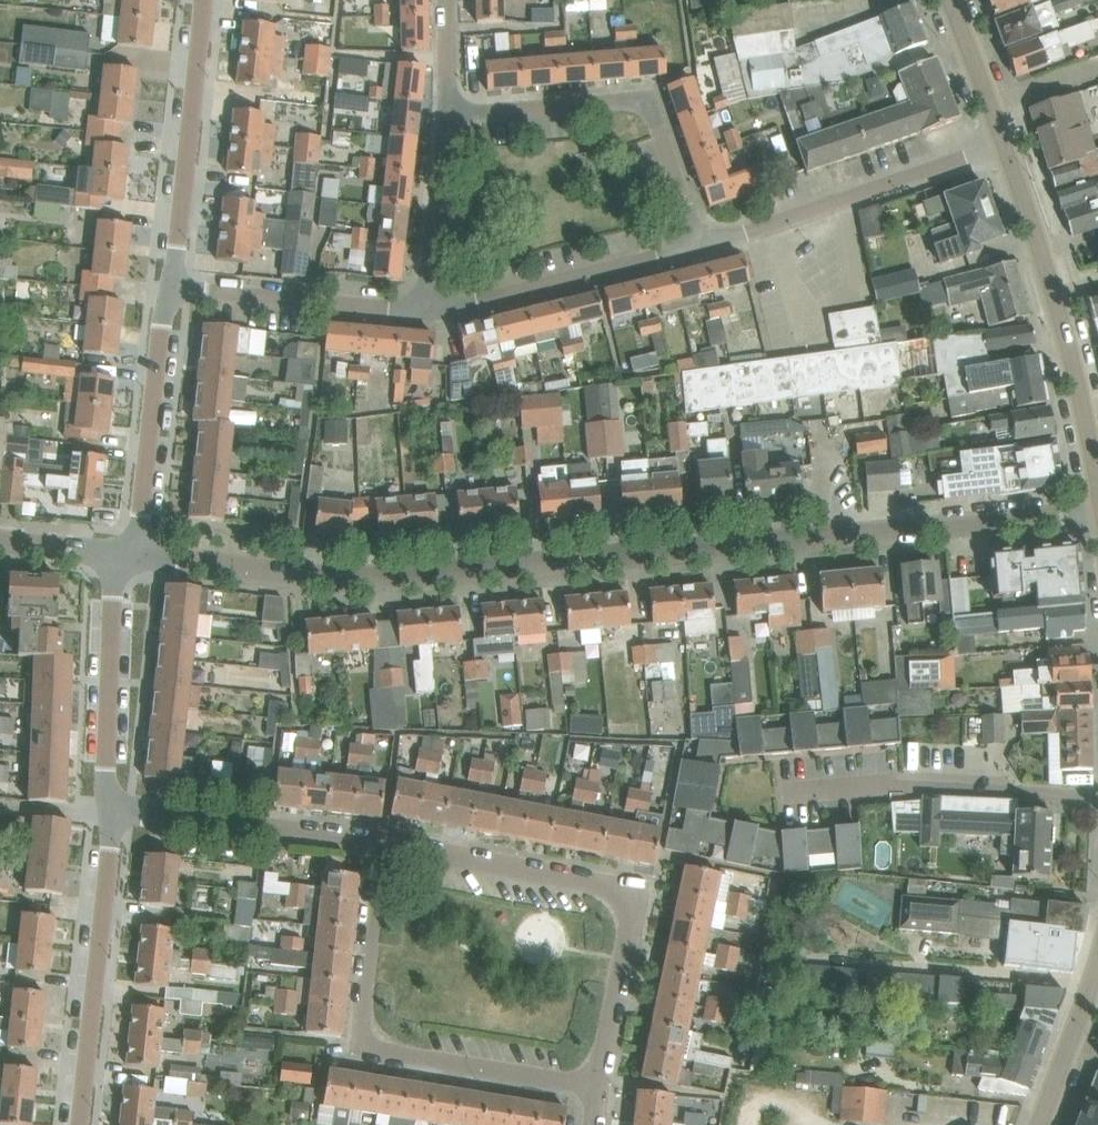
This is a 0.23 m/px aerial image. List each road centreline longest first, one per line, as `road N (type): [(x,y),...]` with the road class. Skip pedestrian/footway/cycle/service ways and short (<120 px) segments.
road 1 (residential): [(136,556),(282,573),(406,575),(1097,513)]
road 2 (residential): [(600,1085),(630,931),(621,893),(382,842)]
road 3 (residential): [(600,1085),(369,1045),(363,1006),(382,842)]
road 4 (residential): [(701,245),(643,103),(446,113)]
road 5 (tertiary): [(1097,482),(1066,339),(1006,146)]
road 6 (residential): [(1097,796),(881,782),(768,789)]
road 7 (residential): [(1006,146),(701,245)]
road 8 (residential): [(80,1124),(111,848),(101,819)]
road 9 (residential): [(173,286),(201,0)]
road 10 (residential): [(382,842),(127,812),(101,819)]
road 11 (residential): [(701,245),(427,309)]
road 12 (residential): [(136,556),(161,323),(173,286)]
road 13 (residential): [(101,819),(88,777),(100,552)]
road 14 (residential): [(427,309),(173,286)]
road 15 (residential): [(446,113),(427,309)]
road 16 (tertiary): [(1039,1124),(1097,966)]
road 17 (tertiary): [(1006,146),(950,0)]

